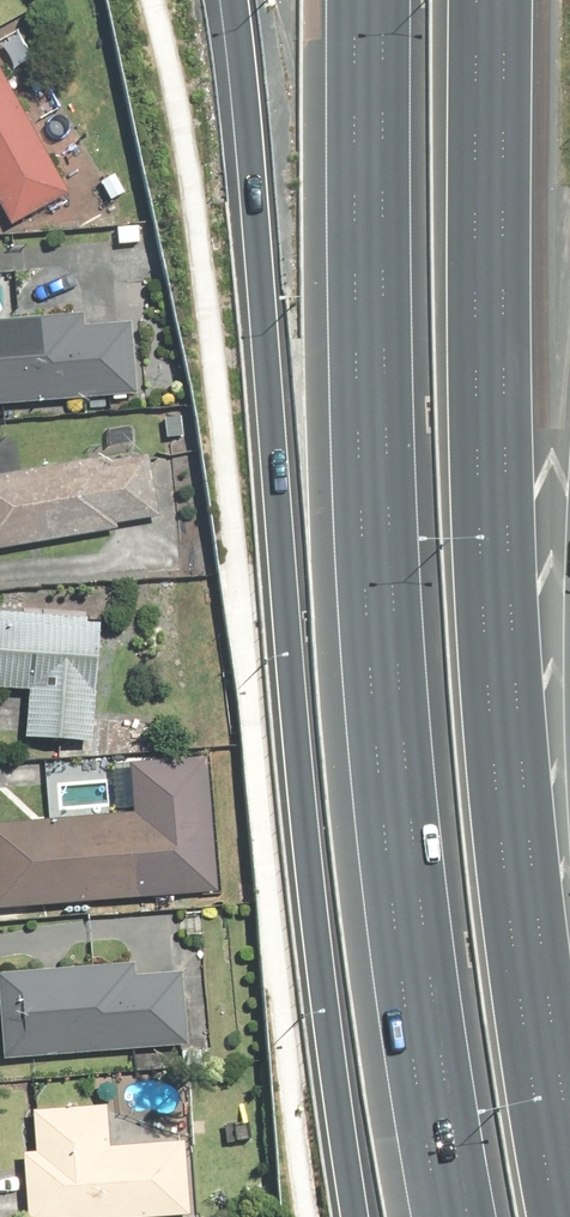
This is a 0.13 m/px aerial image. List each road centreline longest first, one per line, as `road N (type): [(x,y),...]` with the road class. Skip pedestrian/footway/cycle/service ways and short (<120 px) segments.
road 1 (motorway): [(351,1216),(307,859),(236,0)]
road 2 (motorway): [(465,1216),(434,1045),(404,749),(374,242),(371,0)]
road 3 (motorway): [(483,0),(479,280),(496,682),(514,906),(561,1216)]

